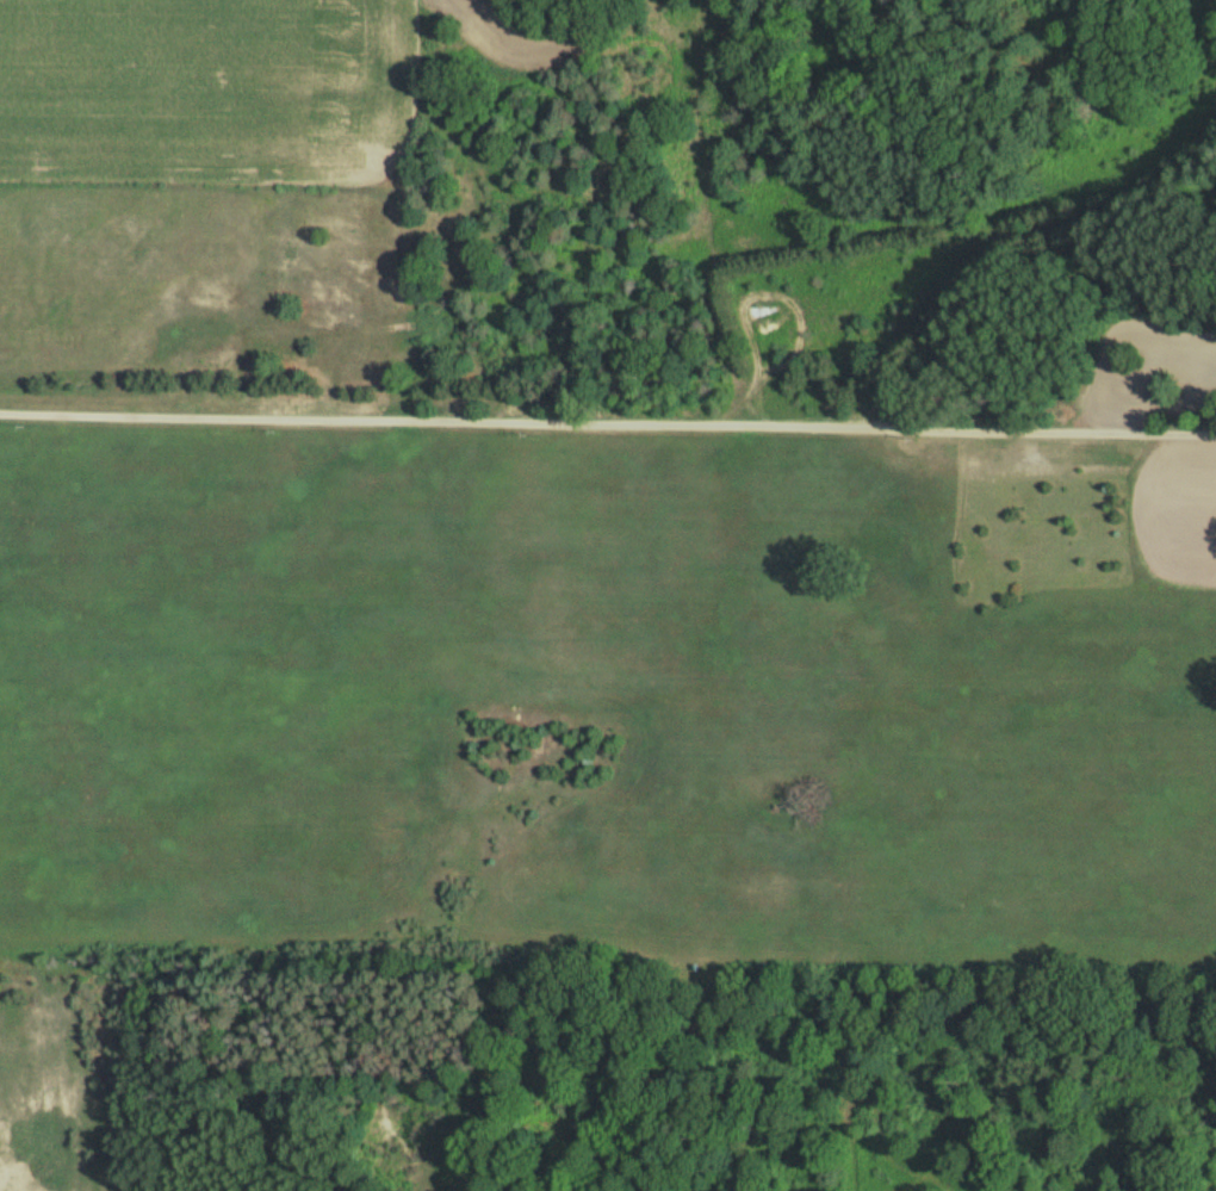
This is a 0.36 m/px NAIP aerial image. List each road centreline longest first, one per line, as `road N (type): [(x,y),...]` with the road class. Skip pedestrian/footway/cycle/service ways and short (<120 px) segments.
road 1 (residential): [(1215,436),(0,429)]

